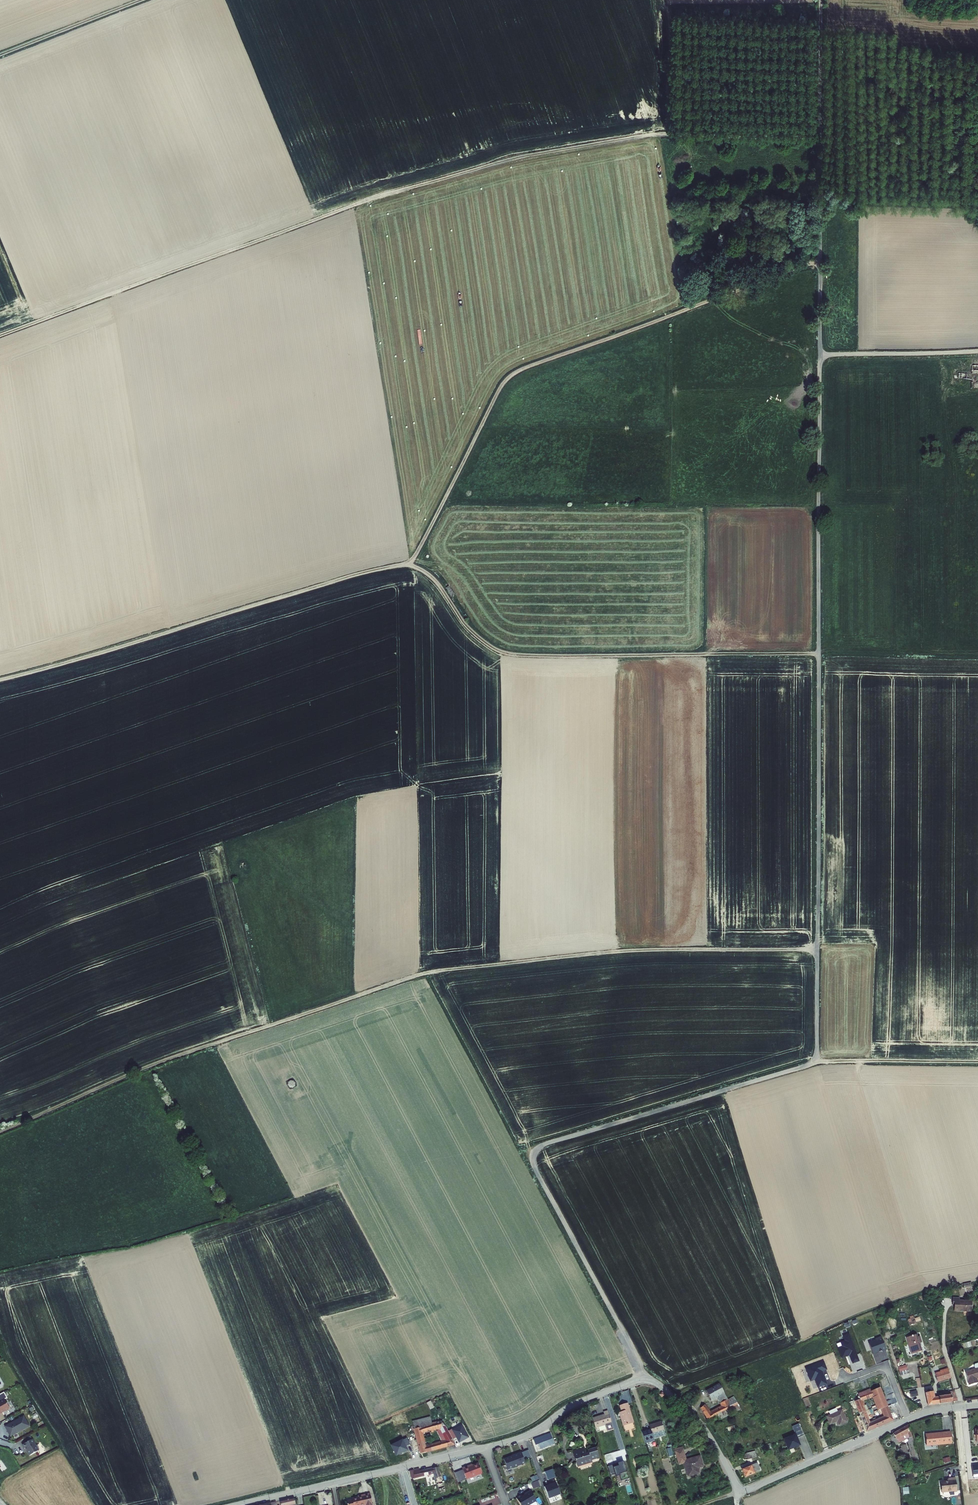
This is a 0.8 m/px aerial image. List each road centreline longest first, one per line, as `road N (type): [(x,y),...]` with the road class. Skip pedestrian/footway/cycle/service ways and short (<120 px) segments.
road 1 (track): [(821,0),(817,1060),(542,1145),(533,1155),(643,1379)]
road 2 (track): [(0,335),(377,197),(520,157),(674,132),(822,136)]
road 3 (track): [(819,948),(616,951),(427,972),(155,1064),(0,1132)]
road 4 (unclassified): [(741,1489),(700,1422),(643,1379),(572,1405),(511,1441),(238,1504)]
road 5 (track): [(410,561),(498,393),(518,371),(821,258)]
road 6 (track): [(410,561),(504,652),(820,653)]
road 7 (track): [(0,681),(410,561)]
road 8 (unclassified): [(909,1419),(741,1489)]
road 9 (track): [(817,1060),(977,1061)]
road 10 (track): [(821,355),(977,351)]
road 11 (track): [(0,54),(139,0)]

